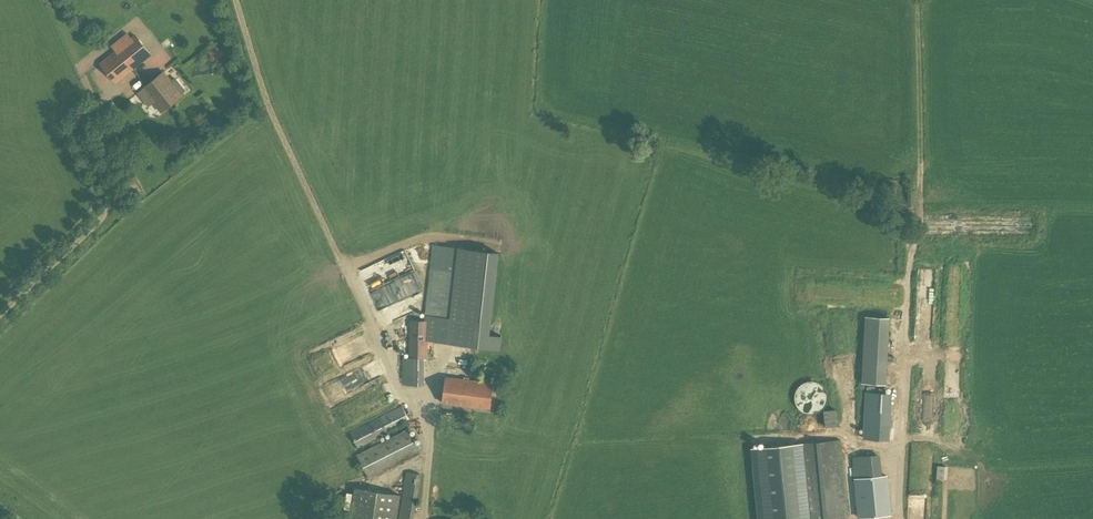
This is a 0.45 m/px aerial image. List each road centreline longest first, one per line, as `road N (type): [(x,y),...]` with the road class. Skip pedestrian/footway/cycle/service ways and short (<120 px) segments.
road 1 (track): [(340,259),(265,103),(234,0)]
road 2 (unclassified): [(0,318),(104,212),(78,129)]

